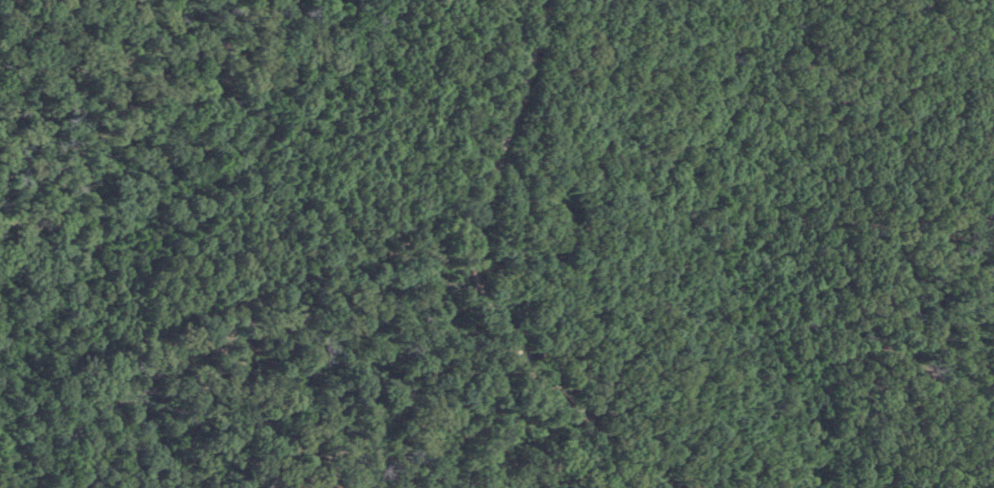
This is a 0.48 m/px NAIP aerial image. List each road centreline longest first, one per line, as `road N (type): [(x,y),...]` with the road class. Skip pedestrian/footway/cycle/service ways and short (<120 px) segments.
road 1 (residential): [(547,0),(524,108),(481,205),(474,257),(503,325),(591,426),(607,487)]

